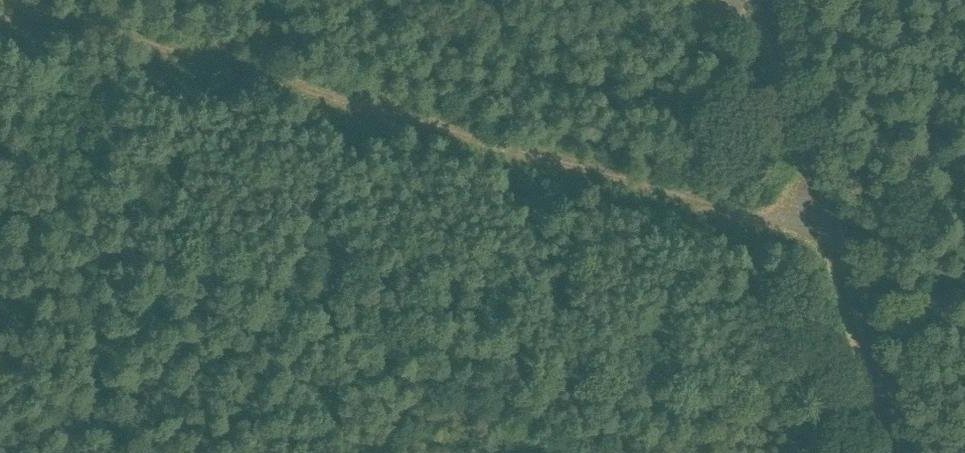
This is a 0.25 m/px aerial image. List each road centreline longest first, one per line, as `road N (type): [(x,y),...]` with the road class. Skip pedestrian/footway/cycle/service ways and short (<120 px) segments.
road 1 (unclassified): [(0,2),(834,246)]
road 2 (unclassified): [(834,246),(759,0)]
road 3 (unclassified): [(894,452),(834,246)]

